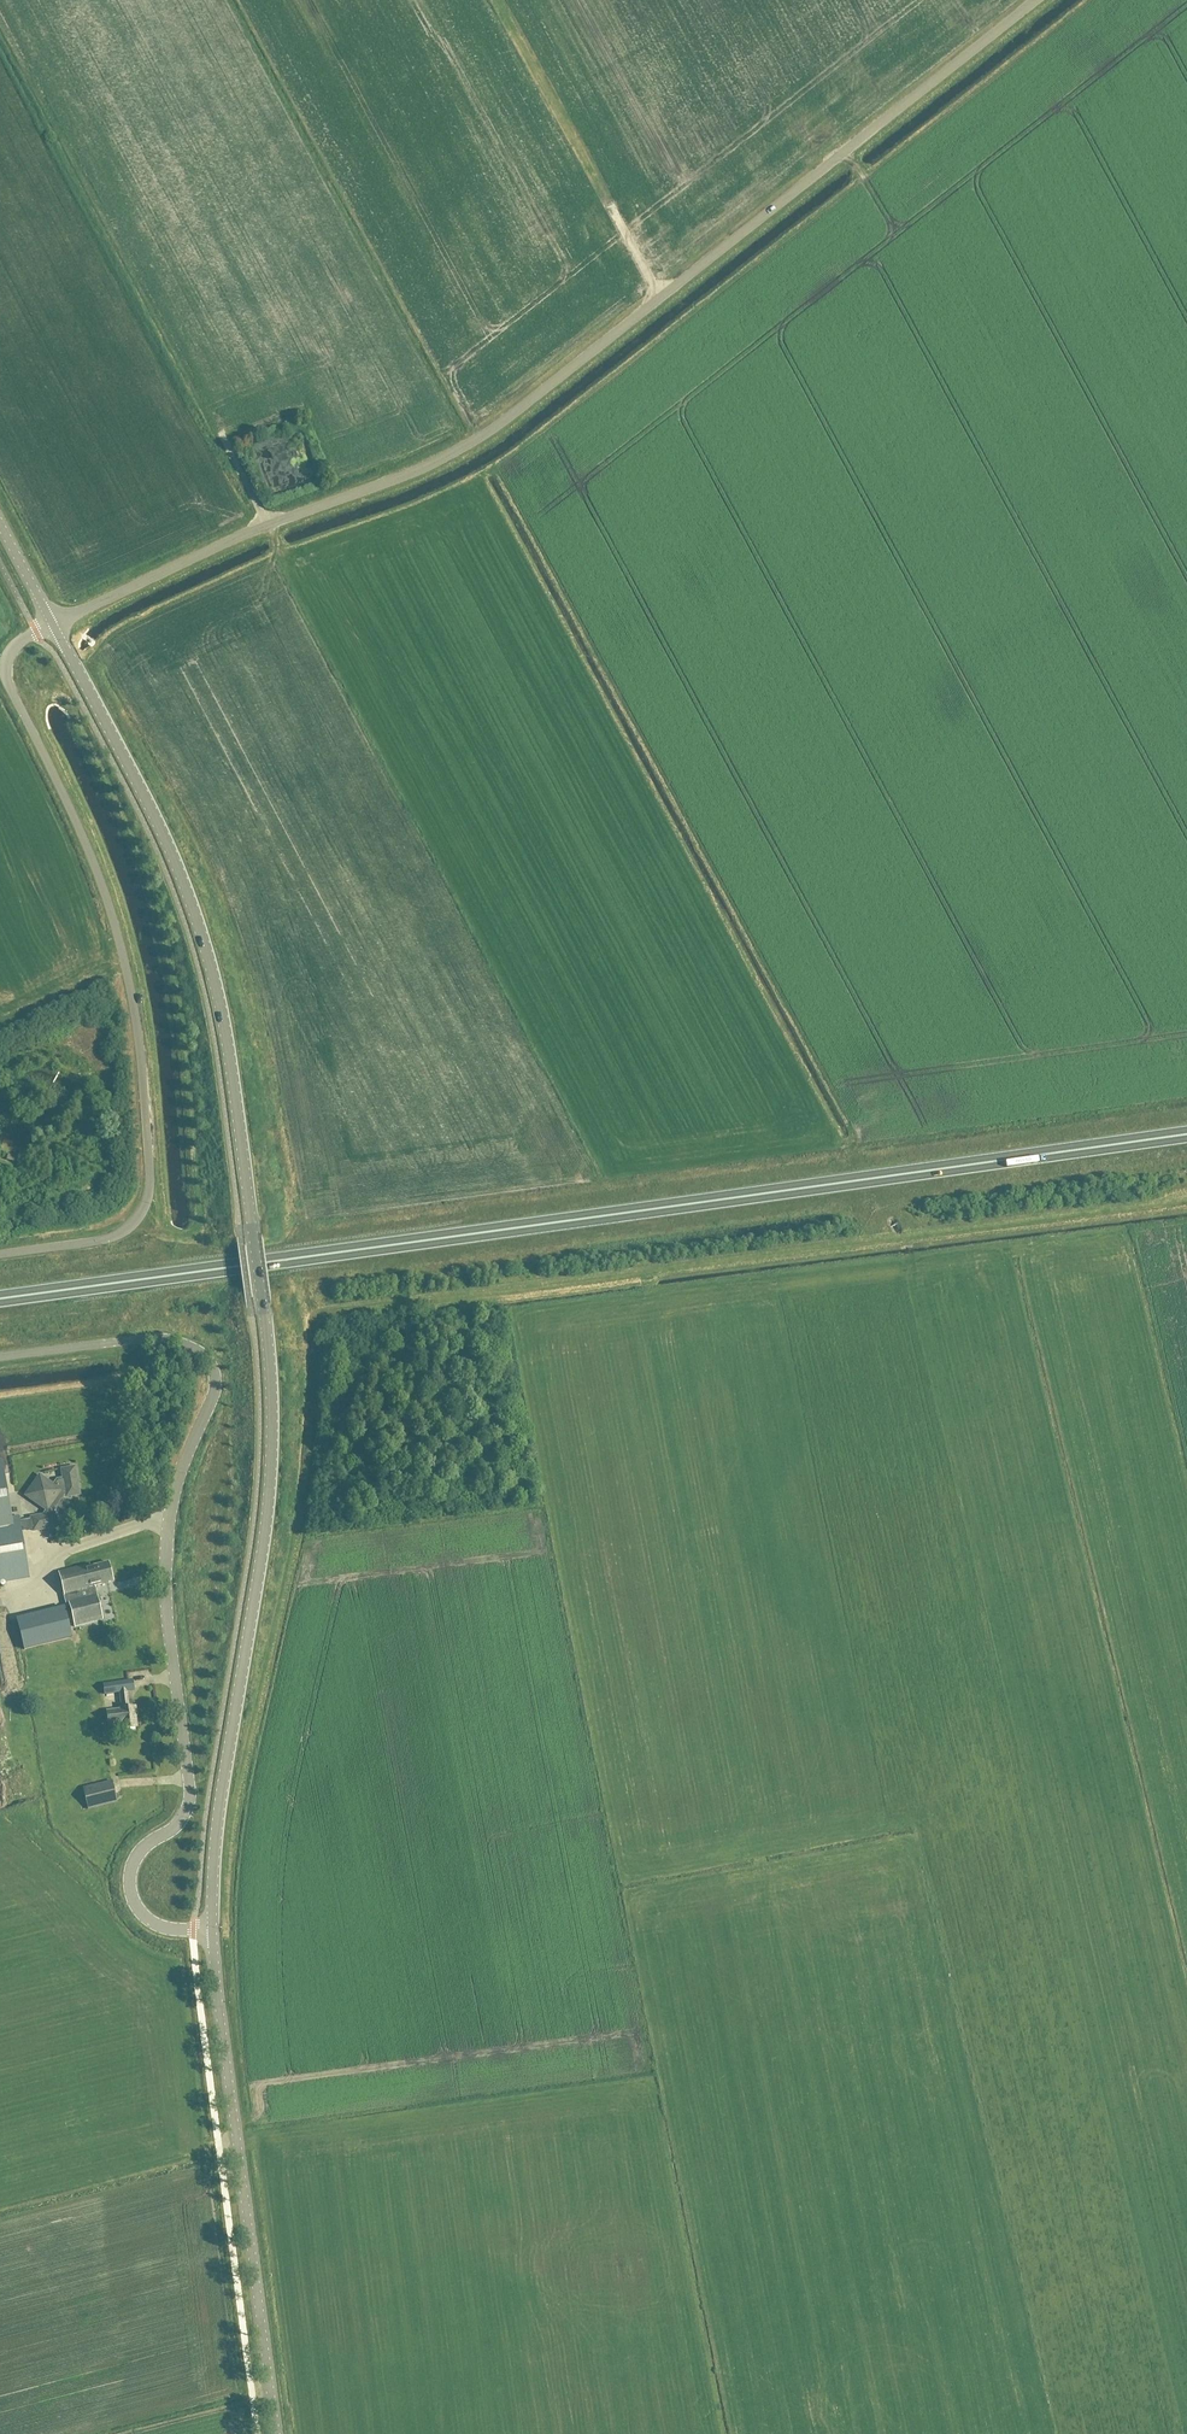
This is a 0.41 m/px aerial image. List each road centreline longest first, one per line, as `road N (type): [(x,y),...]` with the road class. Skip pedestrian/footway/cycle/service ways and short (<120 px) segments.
road 1 (tertiary): [(213,1932),(218,1812),(267,1481),(259,1292),(222,1031),(198,933),(168,853),(53,626)]
road 2 (trunk): [(0,1301),(1186,1135)]
road 3 (tertiary): [(53,626),(474,441),(1041,0)]
road 4 (unclassified): [(213,1932),(152,1923),(134,1900),(131,1878),(140,1856),(178,1827),(192,1802),(167,1561),(174,1494),(215,1393),(214,1367),(193,1348),(161,1338),(0,1357)]
road 5 (unclassified): [(53,626),(22,642),(8,664),(9,682),(91,851),(118,930),(151,1178),(134,1227),(109,1241),(0,1255)]
road 6 (tertiary): [(275,2433),(213,1932)]

